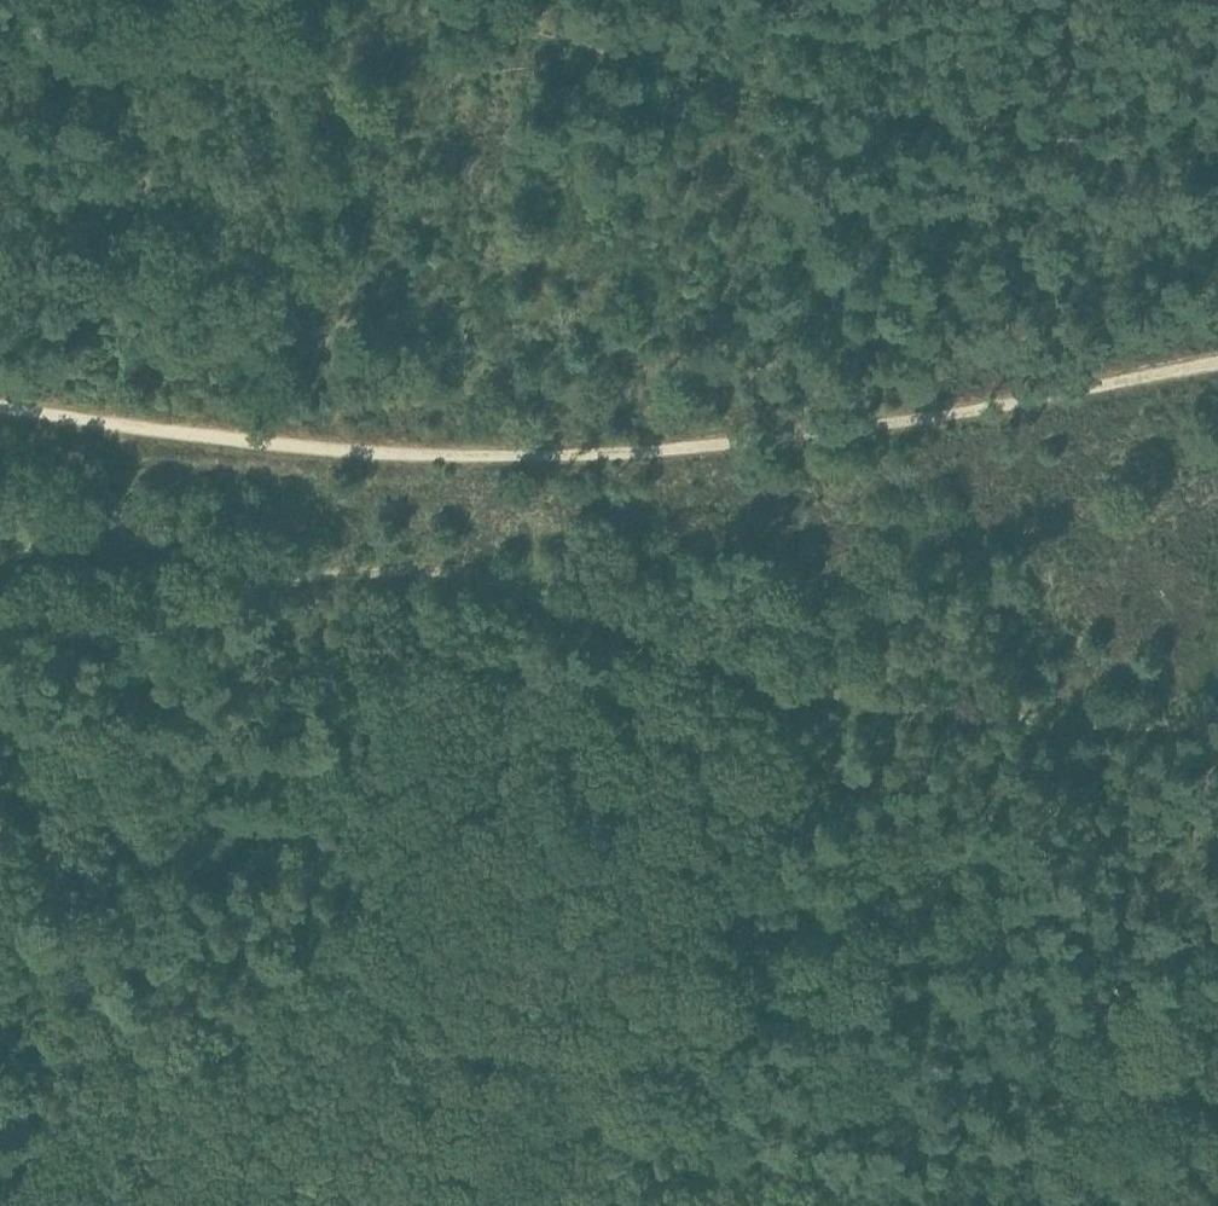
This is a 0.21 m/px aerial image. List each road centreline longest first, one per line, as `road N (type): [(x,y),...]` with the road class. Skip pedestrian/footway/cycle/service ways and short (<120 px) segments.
road 1 (track): [(0,514),(38,514),(290,571),(480,575),(585,603),(803,687),(1119,722),(1217,722)]
road 2 (track): [(1217,373),(948,427),(694,456),(280,438),(0,405)]
road 3 (track): [(1217,134),(760,89),(480,0)]
road 4 (track): [(1217,943),(946,890),(906,897),(907,949),(975,1050),(1041,1205)]

